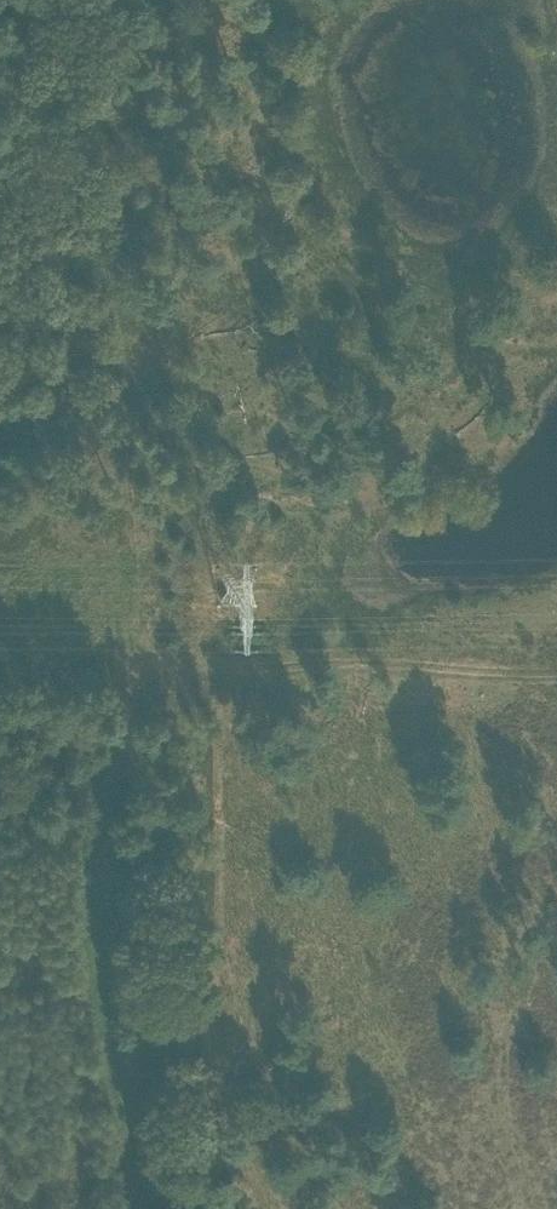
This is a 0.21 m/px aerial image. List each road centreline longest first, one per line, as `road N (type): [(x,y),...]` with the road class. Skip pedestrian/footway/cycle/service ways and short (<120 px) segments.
road 1 (track): [(150,666),(126,704),(110,805),(88,876),(93,950),(131,1132),(133,1208)]
road 2 (track): [(556,666),(150,666)]

